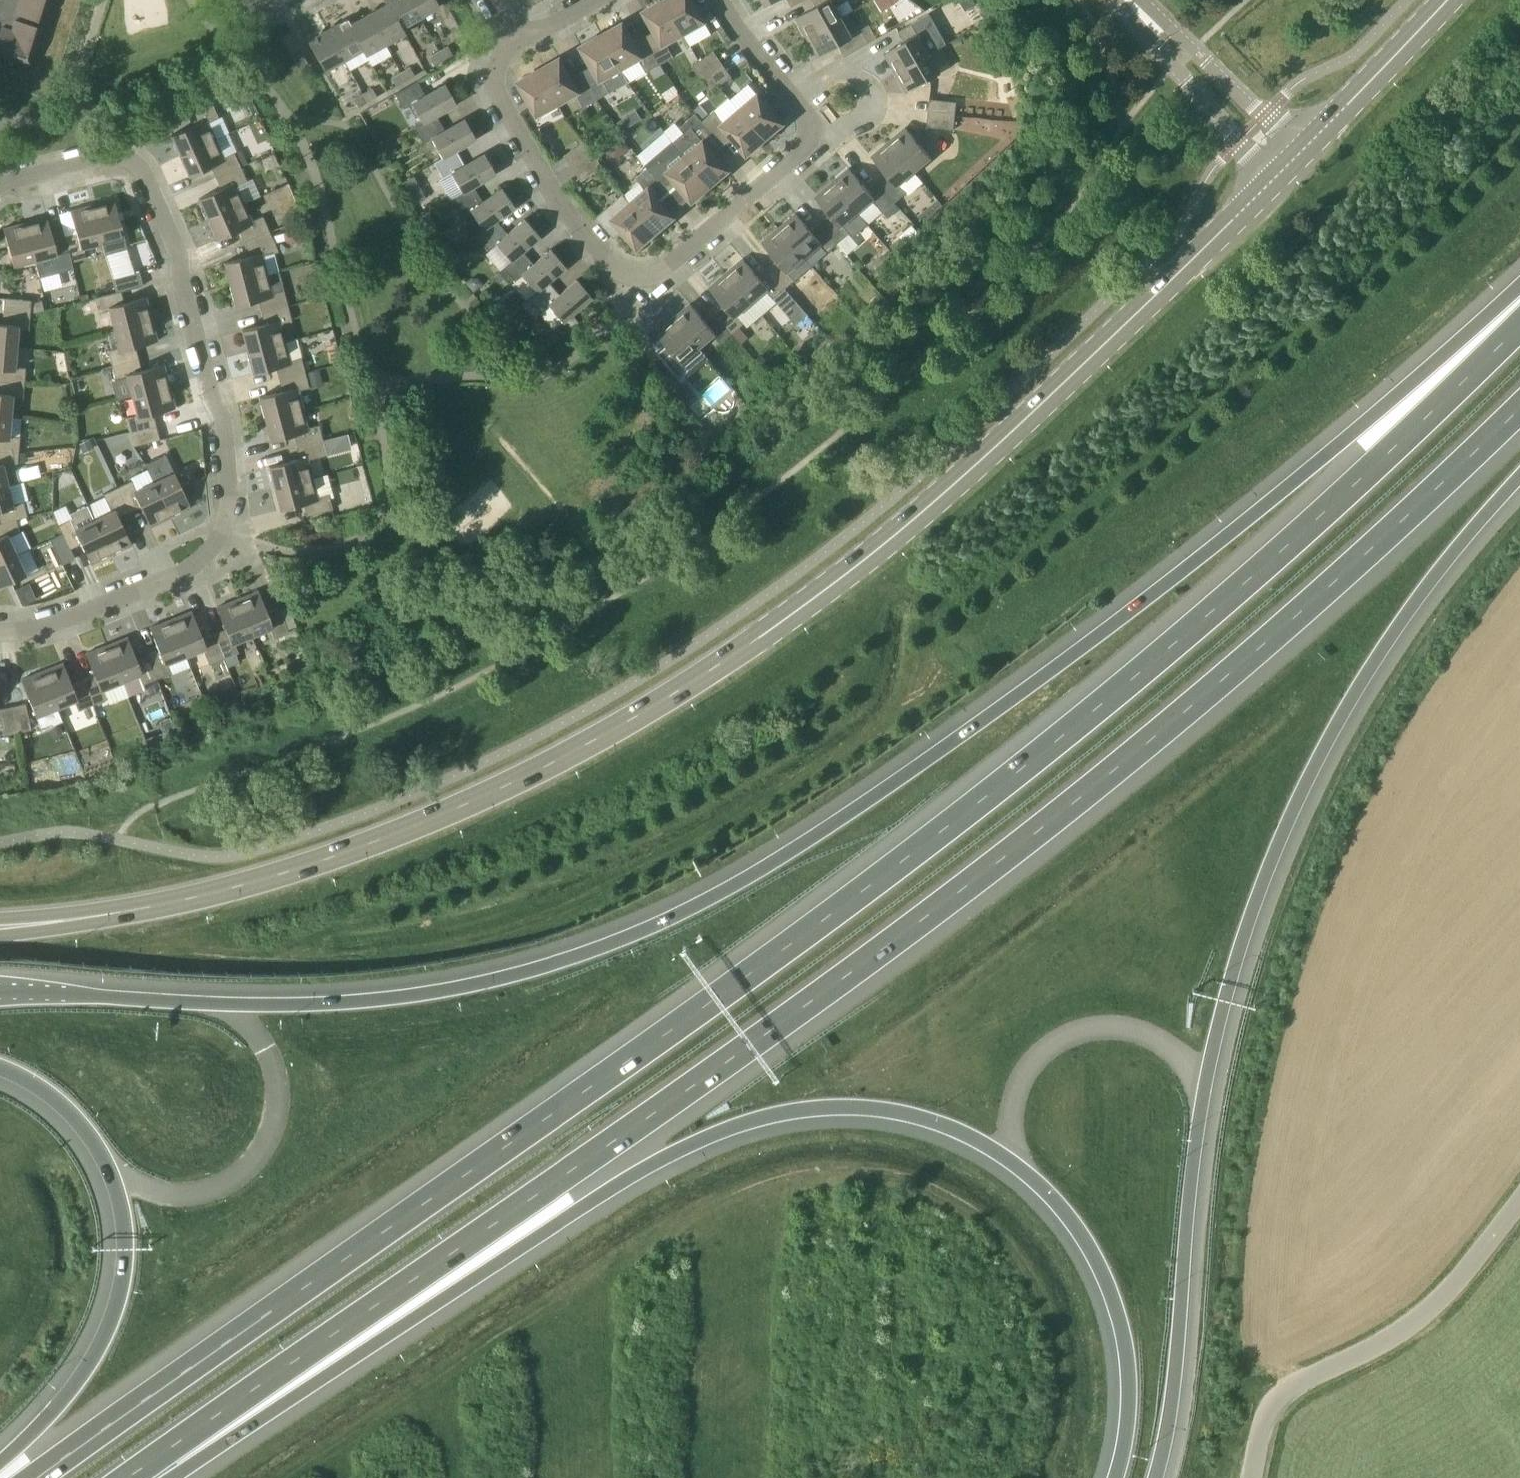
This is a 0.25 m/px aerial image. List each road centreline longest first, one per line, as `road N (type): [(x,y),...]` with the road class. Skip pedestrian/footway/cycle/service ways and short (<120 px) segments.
road 1 (motorway): [(1519,327),(1151,665),(858,894),(48,1477)]
road 2 (motorway): [(129,1477),(808,1008),(1011,853),(1332,585),(1519,408)]
road 3 (motorway): [(1519,304),(1075,653),(874,798),(679,915),(517,973),(403,996),(226,1004),(0,990)]
road 4 (secondary): [(149,906),(276,875),(420,825),(553,764),(749,647),(916,520),(1291,164)]
road 5 (motorway): [(133,1477),(659,1157),(820,1112),(871,1113),(965,1137),(1012,1163),(1078,1232),(1126,1335),(1131,1399),(1118,1477)]
road 6 (motorway): [(1158,1477),(1208,1103),(1257,914),(1323,758),(1392,639),(1519,481)]
road 7 (residential): [(0,630),(28,630),(157,583),(199,562),(227,518),(225,429),(178,252),(141,168),(112,157),(0,188)]
road 8 (residential): [(518,41),(502,51),(493,86),(513,129),(572,221),(633,279),(667,268),(807,149),(813,130)]
road 9 (motorway): [(0,1067),(45,1091),(88,1133),(114,1180),(125,1245),(119,1292),(94,1356),(54,1413),(0,1464)]
road 10 (unclassified): [(1253,1477),(1267,1413),(1293,1386),(1408,1327),(1444,1296),(1519,1201)]
road 11 (residential): [(1291,164),(1127,0)]
road 12 (secondary): [(1291,164),(1449,0)]
road 13 (residential): [(813,130),(720,0)]
road 14 (secondary): [(0,936),(149,906)]
road 15 (secondary): [(149,906),(0,918)]

